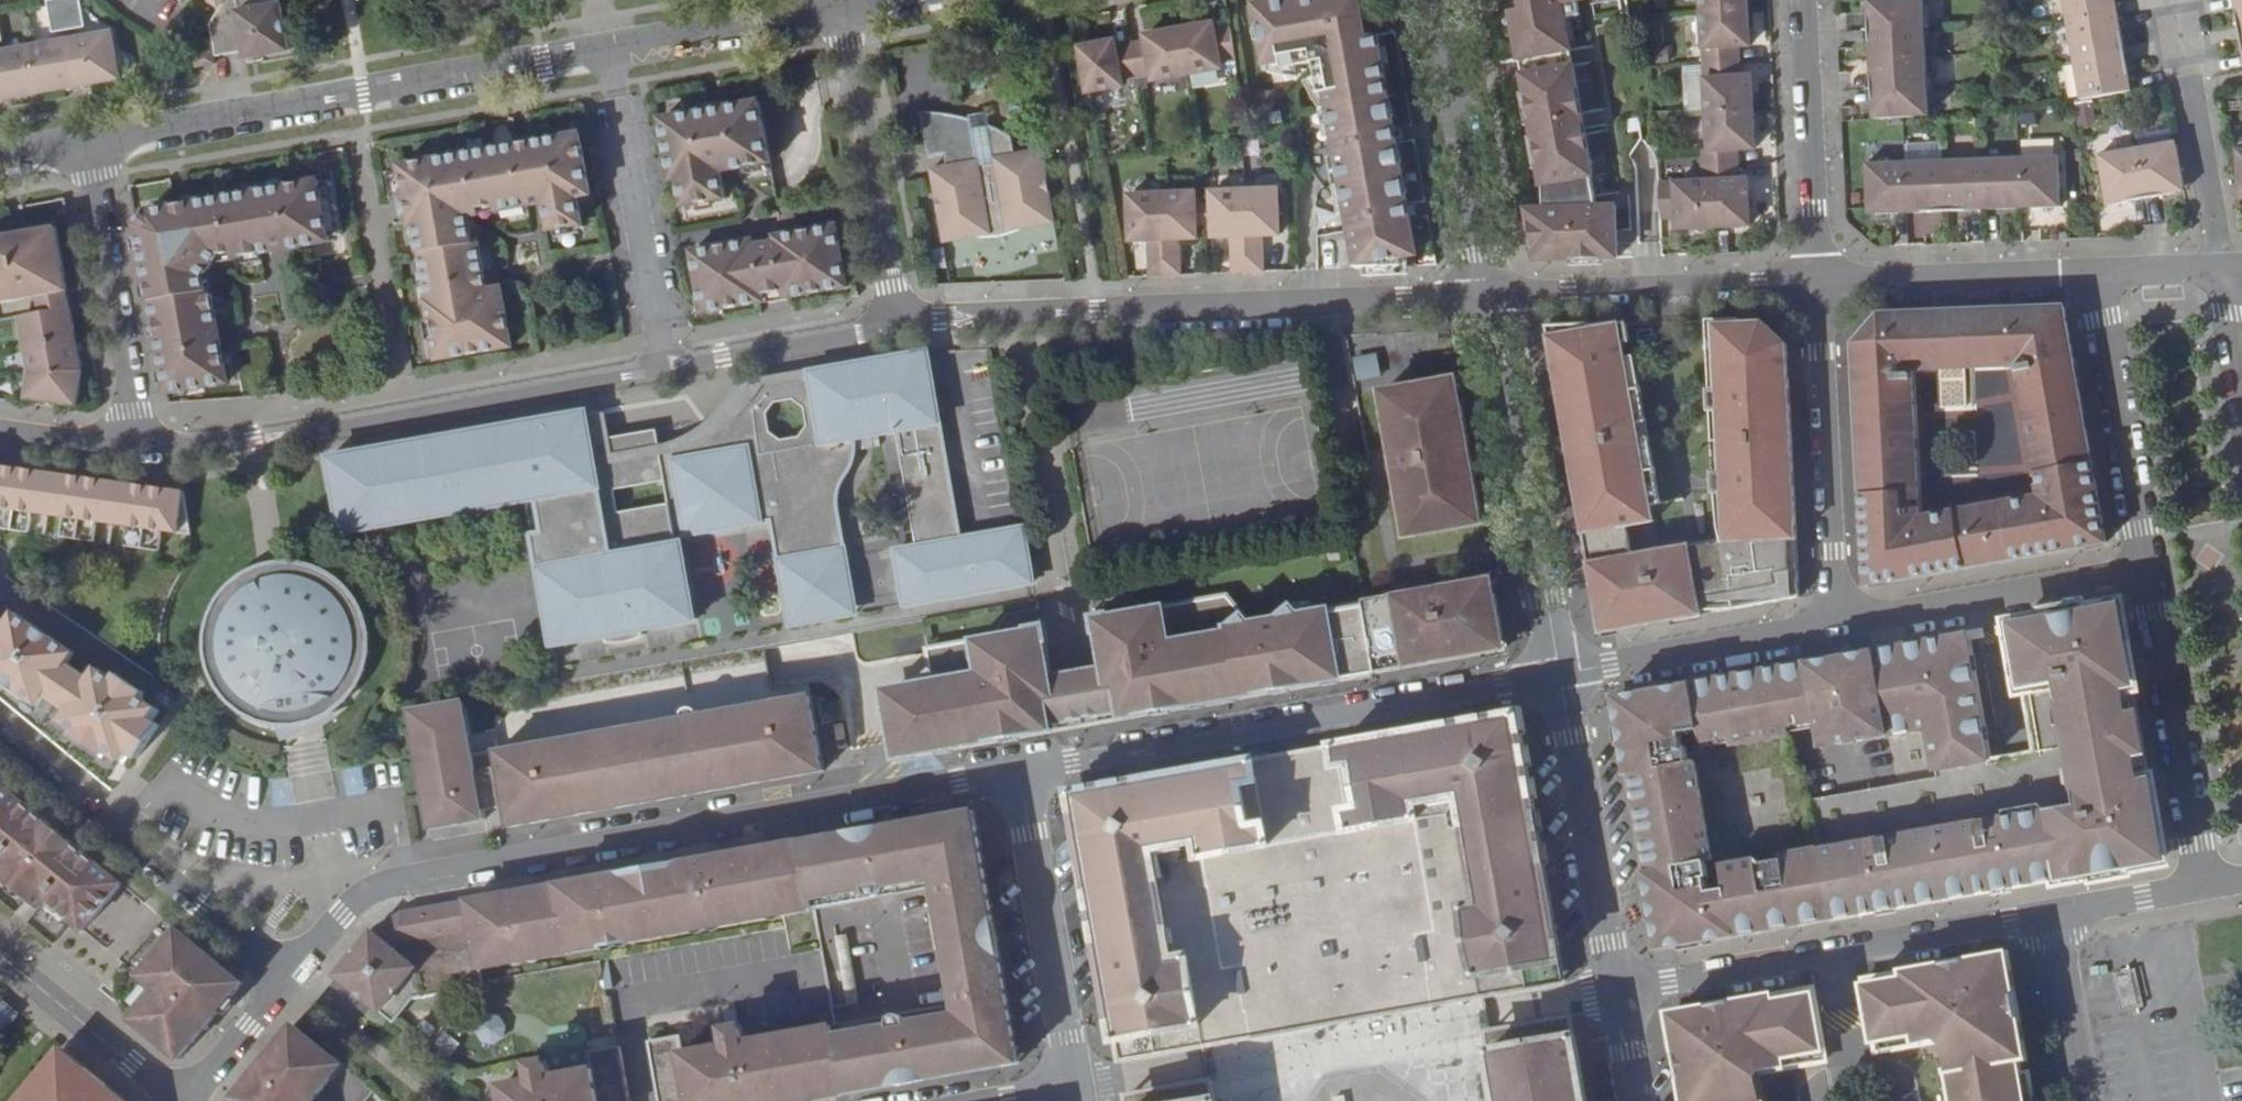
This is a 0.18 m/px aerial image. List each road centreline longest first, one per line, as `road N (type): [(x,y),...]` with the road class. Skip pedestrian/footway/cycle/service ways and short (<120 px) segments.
road 1 (residential): [(1021,773),(386,886),(341,913),(284,980)]
road 2 (residential): [(900,324),(1487,294)]
road 3 (residential): [(1560,677),(1021,773)]
road 4 (residential): [(138,452),(198,452),(664,368)]
road 5 (tertiary): [(87,145),(608,53)]
road 6 (residential): [(1616,993),(2048,914)]
road 7 (tertiary): [(1560,677),(1487,294)]
road 8 (residential): [(284,980),(0,743)]
road 9 (residential): [(1815,286),(1835,627)]
road 10 (residential): [(1487,294),(1815,286)]
road 11 (residential): [(2204,886),(2145,568)]
road 12 (tertiary): [(1616,993),(1560,677)]
road 13 (residential): [(608,53),(664,368)]
road 14 (residential): [(1021,773),(1071,1089)]
road 15 (residential): [(900,324),(838,12)]
road 16 (residential): [(1835,627),(2145,568)]
road 17 (unclassified): [(87,145),(138,452)]
road 18 (tertiary): [(1487,294),(1438,0)]
road 19 (residential): [(2145,568),(2094,275)]
road 20 (residential): [(1802,0),(1815,286)]
road 21 (residential): [(1560,677),(1835,627)]
road 22 (residential): [(1815,286),(2094,275)]
road 23 (residential): [(2177,0),(2227,271)]
road 24 (residential): [(664,368),(900,324)]
road 25 (tertiary): [(608,53),(838,12)]
road 26 (residential): [(179,1100),(0,959)]
road 27 (residential): [(2048,914),(2078,1100)]
road 28 (residential): [(2048,914),(2204,886)]
road 29 (unclassified): [(284,980),(183,1100)]
road 30 (residential): [(0,442),(138,452)]
road 31 (residential): [(2094,275),(2227,271)]

